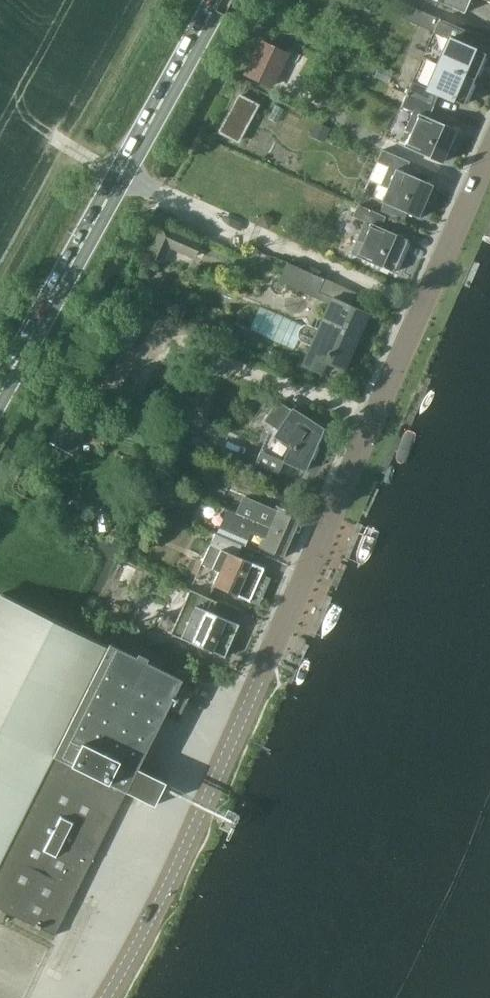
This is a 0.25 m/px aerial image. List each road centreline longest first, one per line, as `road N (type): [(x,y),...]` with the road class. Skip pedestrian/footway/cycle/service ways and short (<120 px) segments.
road 1 (tertiary): [(106,997),(202,820),(489,157)]
road 2 (secondary): [(0,392),(219,0)]

